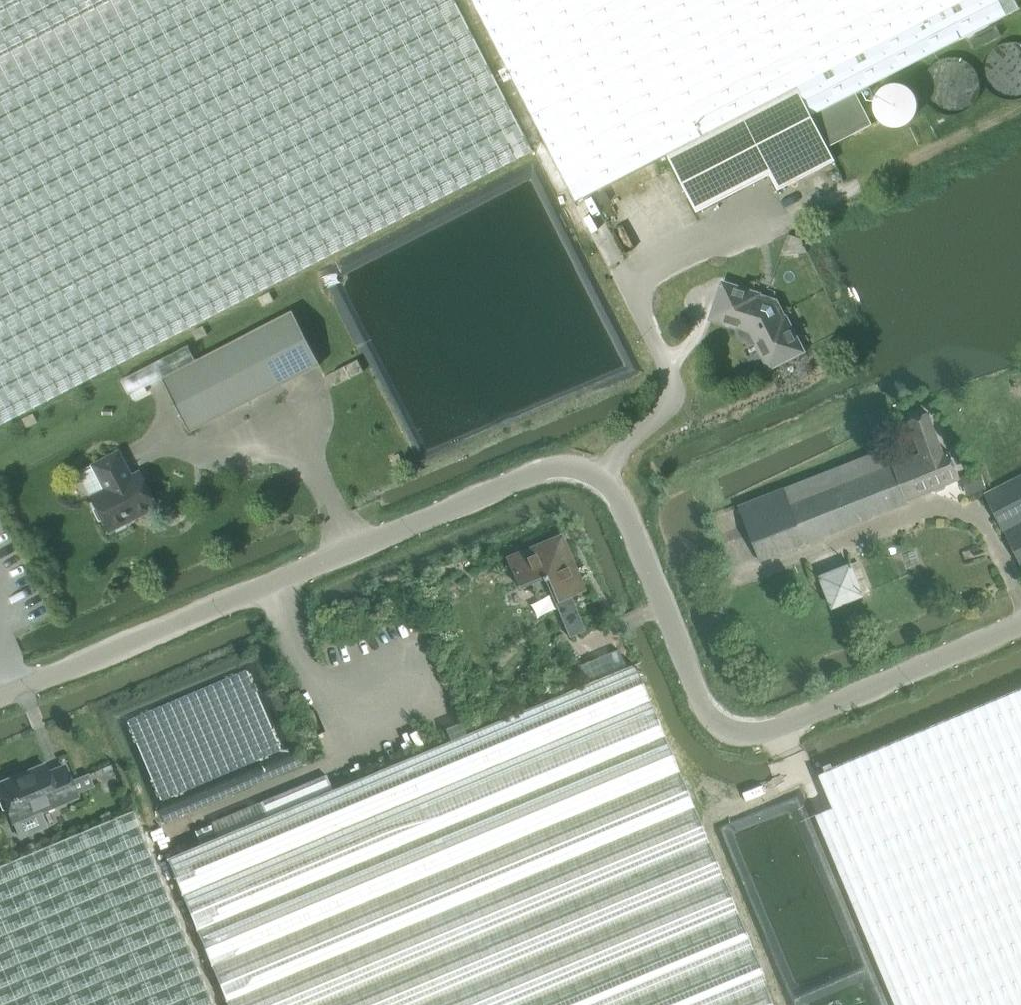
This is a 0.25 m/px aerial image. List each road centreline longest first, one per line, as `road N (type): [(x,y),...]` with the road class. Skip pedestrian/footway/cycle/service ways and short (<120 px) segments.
road 1 (unclassified): [(1020,630),(774,733),(748,735),(711,709),(619,496),(604,480),(555,473),(0,701)]

